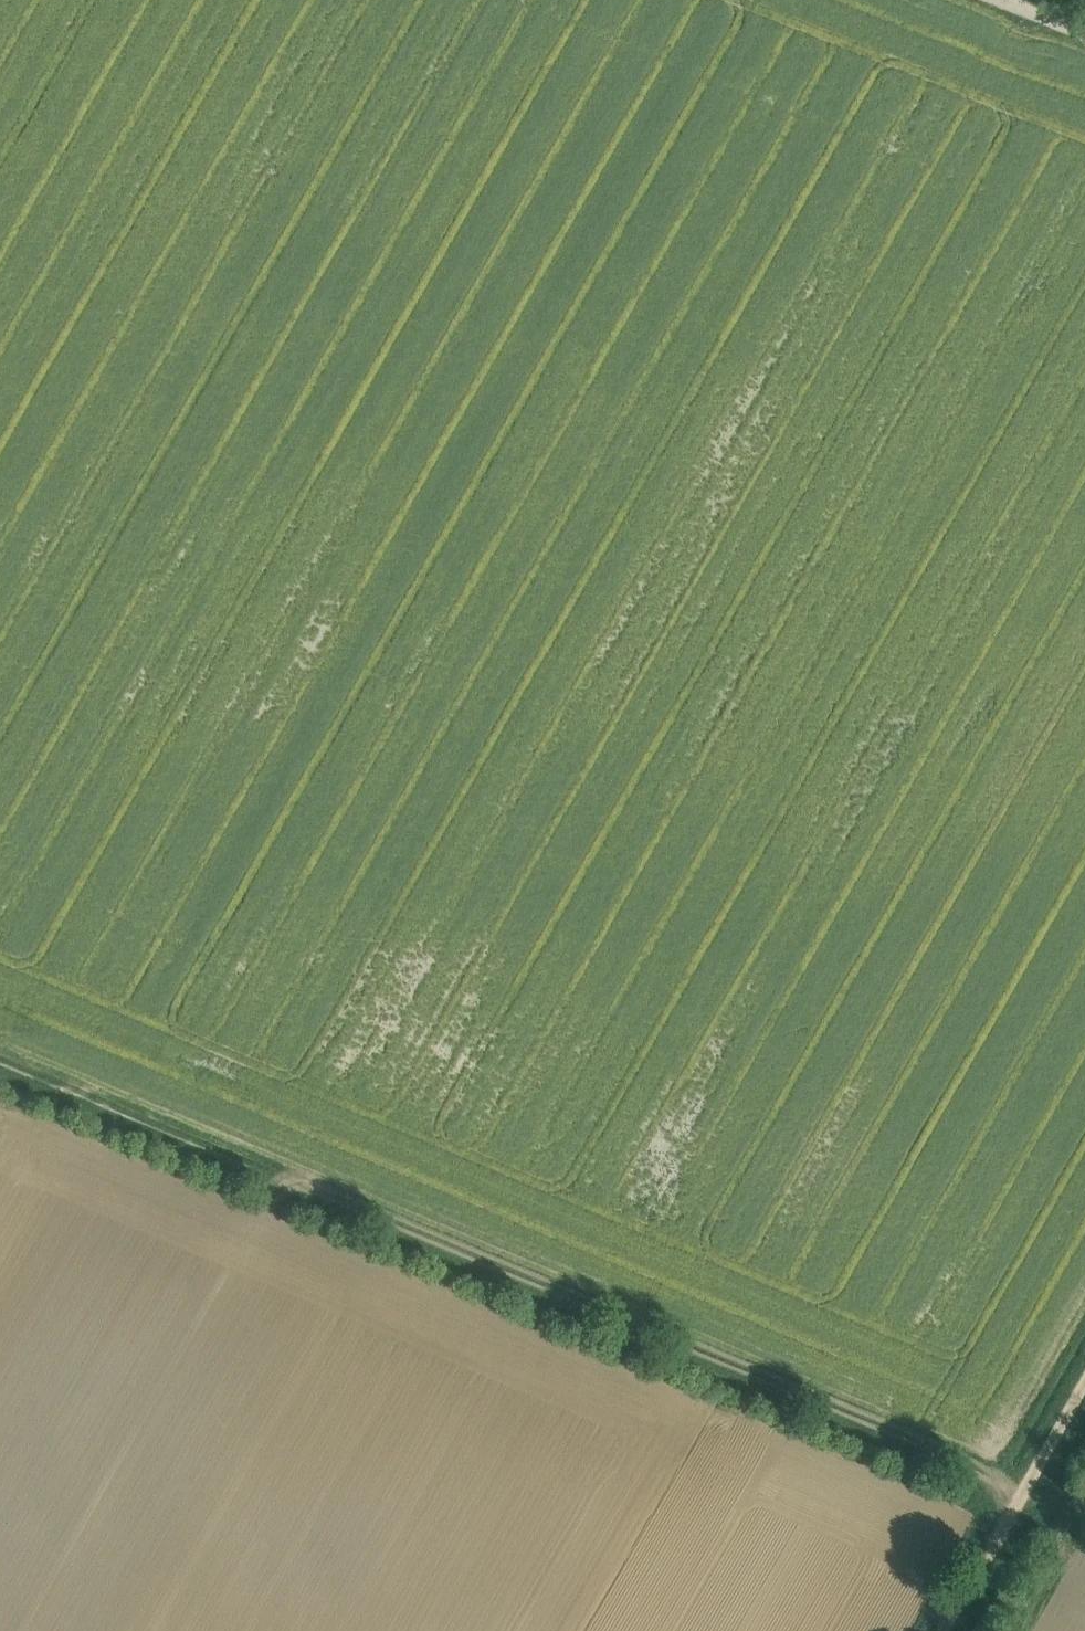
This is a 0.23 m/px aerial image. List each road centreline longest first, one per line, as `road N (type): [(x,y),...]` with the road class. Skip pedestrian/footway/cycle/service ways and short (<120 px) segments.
road 1 (track): [(1025,1494),(0,1056)]
road 2 (track): [(1084,1390),(944,1630)]

